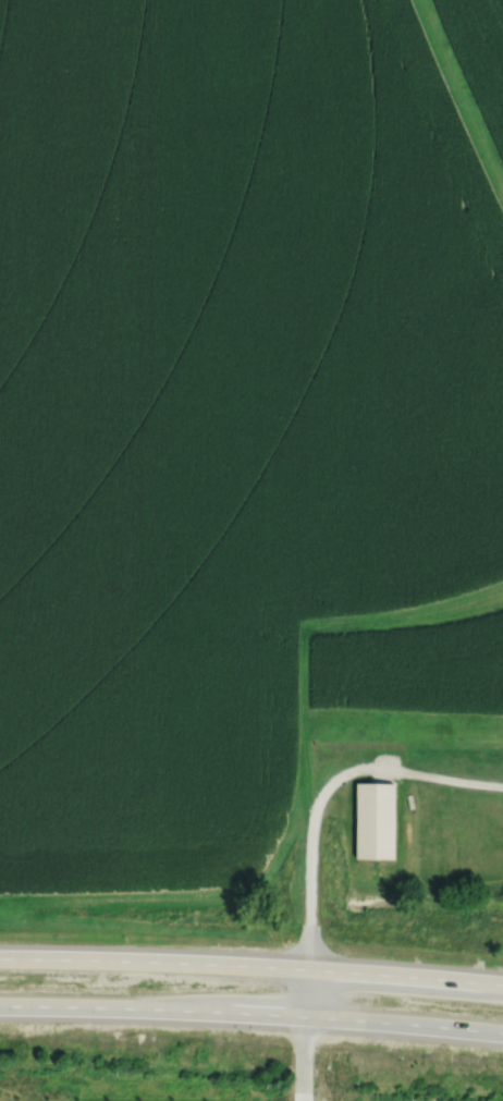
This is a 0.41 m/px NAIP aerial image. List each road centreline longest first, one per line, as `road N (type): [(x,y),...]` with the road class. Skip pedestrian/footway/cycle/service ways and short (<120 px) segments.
road 1 (trunk): [(502,985),(0,958)]
road 2 (trunk): [(0,1005),(502,1032)]
road 3 (residential): [(302,1100),(309,968)]

